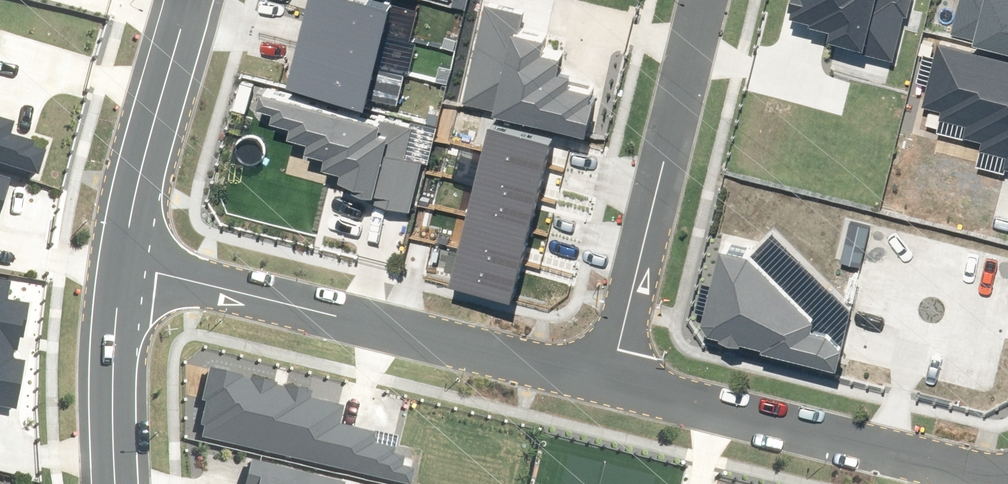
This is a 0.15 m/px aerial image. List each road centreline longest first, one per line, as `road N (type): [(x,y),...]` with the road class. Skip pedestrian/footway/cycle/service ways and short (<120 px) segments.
road 1 (residential): [(122,263),(610,383)]
road 2 (residential): [(610,383),(1007,477)]
road 3 (residential): [(703,0),(610,383)]
road 4 (residential): [(190,0),(122,263)]
road 5 (residential): [(122,263),(113,411),(118,483)]

